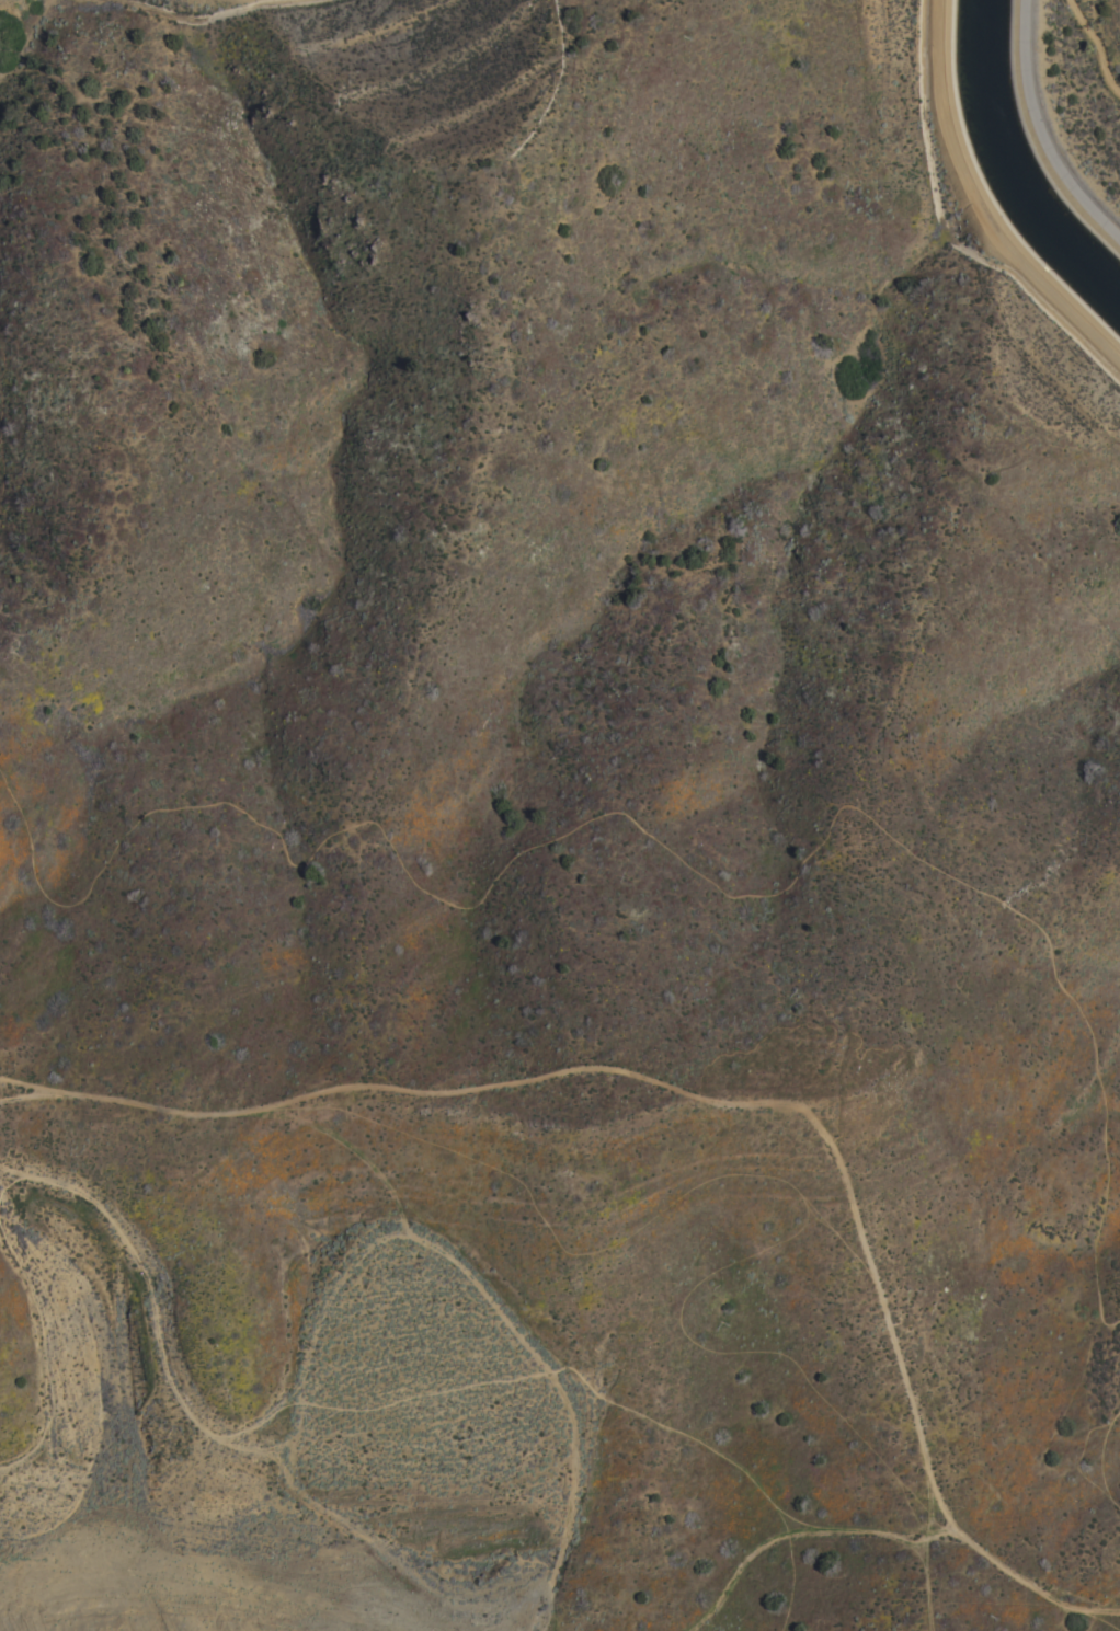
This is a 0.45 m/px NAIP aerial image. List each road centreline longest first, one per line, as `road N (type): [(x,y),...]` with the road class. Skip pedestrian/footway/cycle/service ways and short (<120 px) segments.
road 1 (track): [(941,0),(945,123),(990,230),(1119,361)]

